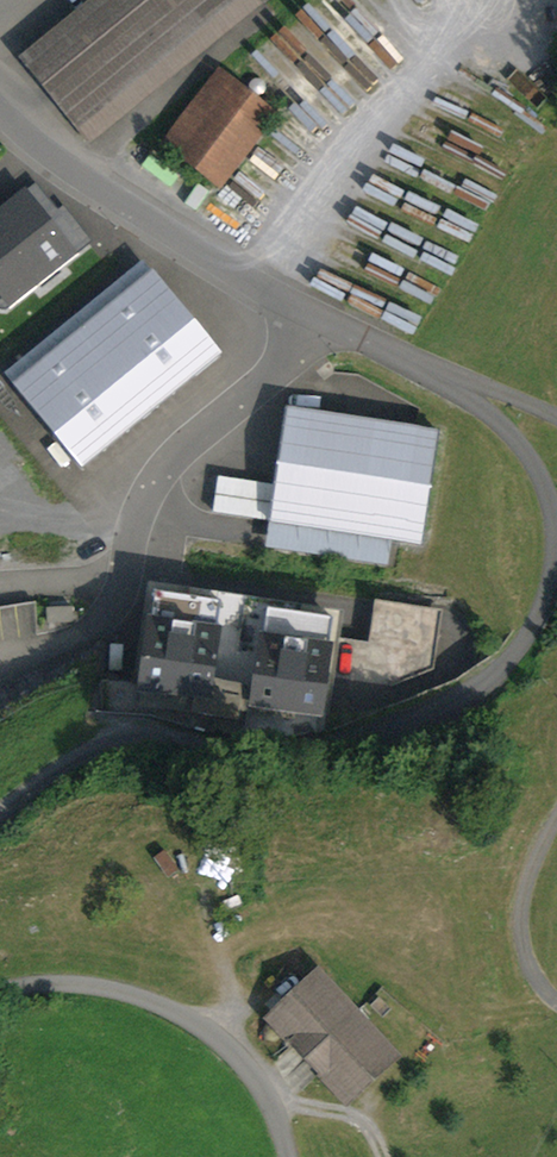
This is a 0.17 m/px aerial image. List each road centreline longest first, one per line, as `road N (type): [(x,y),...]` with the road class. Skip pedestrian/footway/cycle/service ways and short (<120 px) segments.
road 1 (unclassified): [(0,110),(132,211),(478,398),(540,472),(551,557),(512,644),(411,715),(304,735),(124,742),(62,763),(0,800)]
road 2 (unclassified): [(0,1000),(61,989),(187,1010),(298,1108),(309,1156)]

